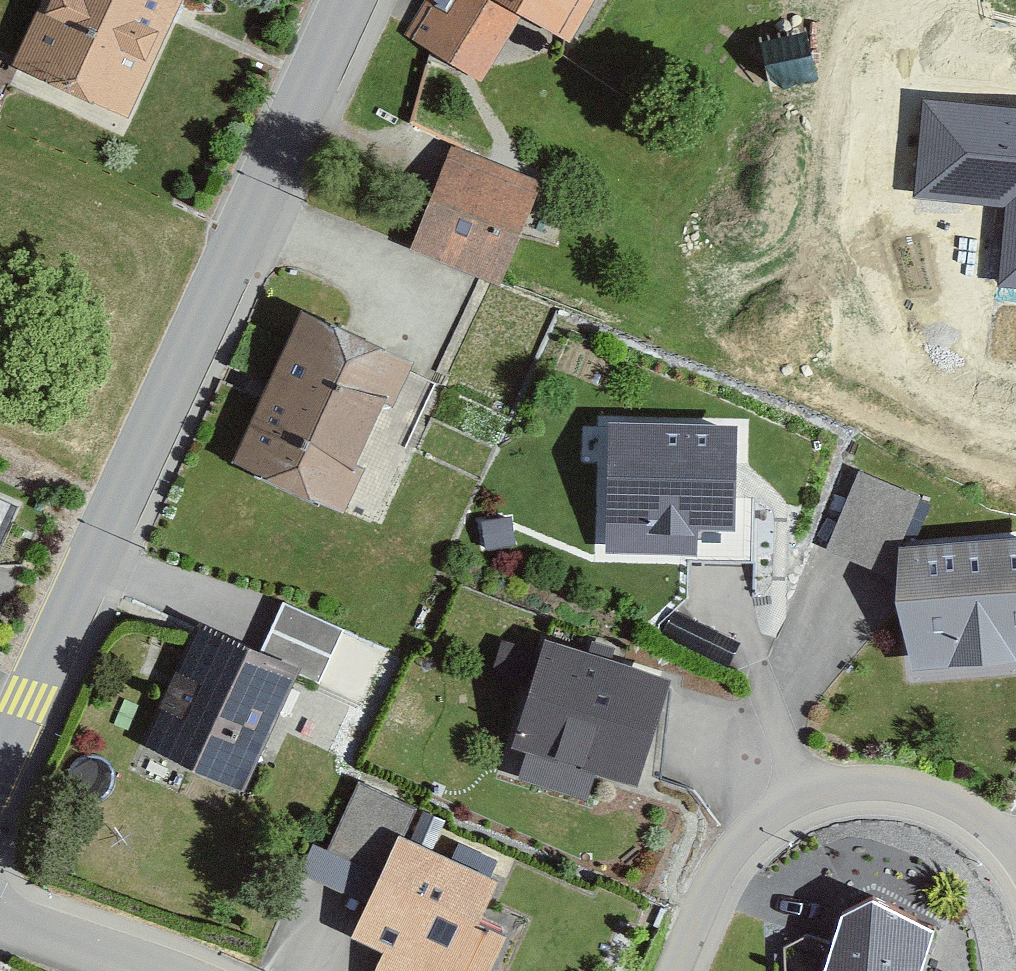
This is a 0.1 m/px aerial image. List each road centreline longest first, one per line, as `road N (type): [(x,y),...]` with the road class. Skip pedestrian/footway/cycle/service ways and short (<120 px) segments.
road 1 (unclassified): [(0,774),(193,337),(353,0)]
road 2 (residential): [(1015,868),(915,780),(813,787),(729,847),(663,970)]
road 3 (residential): [(0,912),(145,970)]

